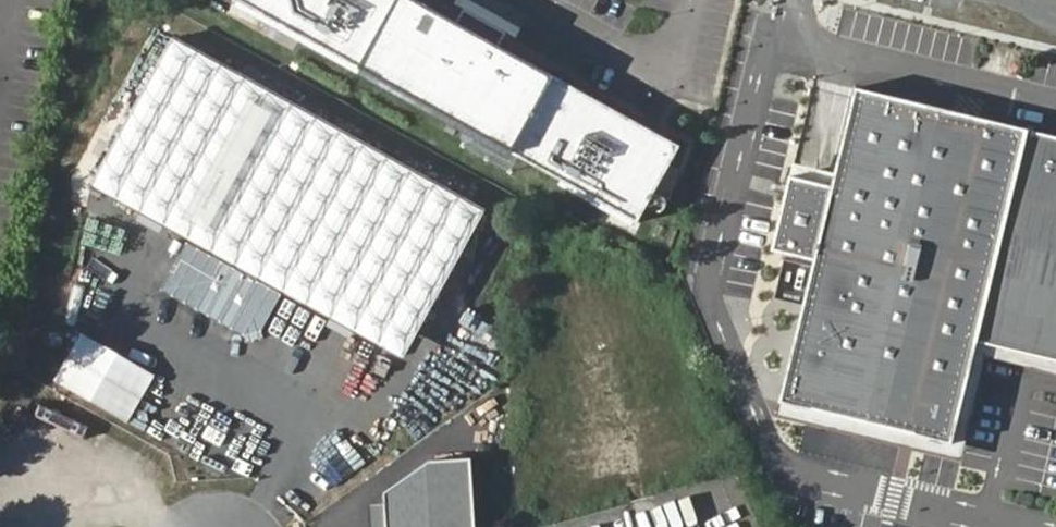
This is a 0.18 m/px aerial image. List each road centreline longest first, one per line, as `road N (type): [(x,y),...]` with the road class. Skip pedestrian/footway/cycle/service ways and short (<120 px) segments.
road 1 (unclassified): [(176,526),(25,441)]

